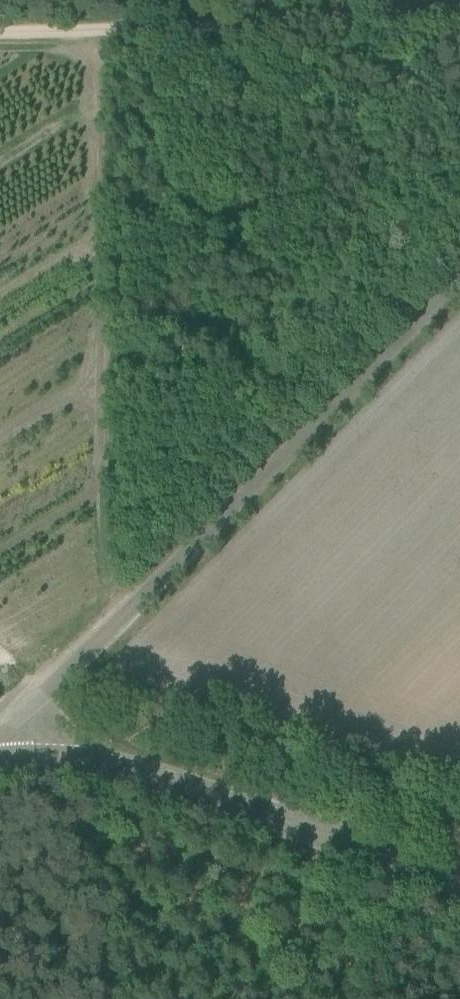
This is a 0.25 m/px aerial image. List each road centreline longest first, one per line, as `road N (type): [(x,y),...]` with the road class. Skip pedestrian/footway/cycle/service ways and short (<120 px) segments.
road 1 (unclassified): [(459,280),(105,634),(34,713),(12,752)]
road 2 (tertiary): [(12,752),(62,756),(459,877)]
road 3 (track): [(459,20),(0,30)]

